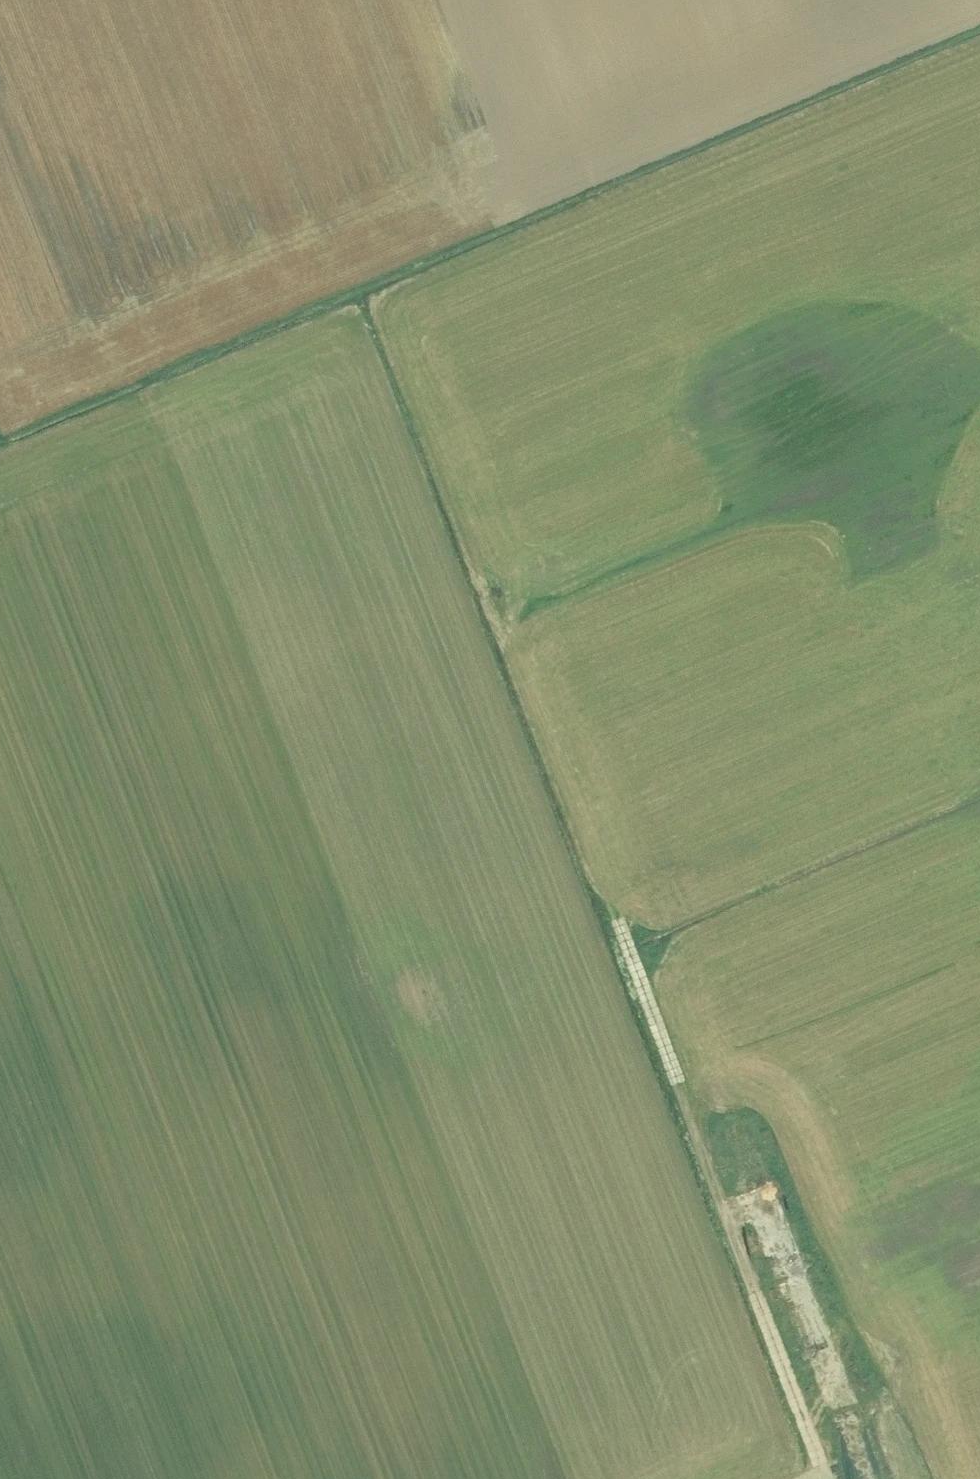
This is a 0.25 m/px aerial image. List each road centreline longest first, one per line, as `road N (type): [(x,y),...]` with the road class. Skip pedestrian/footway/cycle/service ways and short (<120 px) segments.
road 1 (track): [(821,1478),(613,922)]

